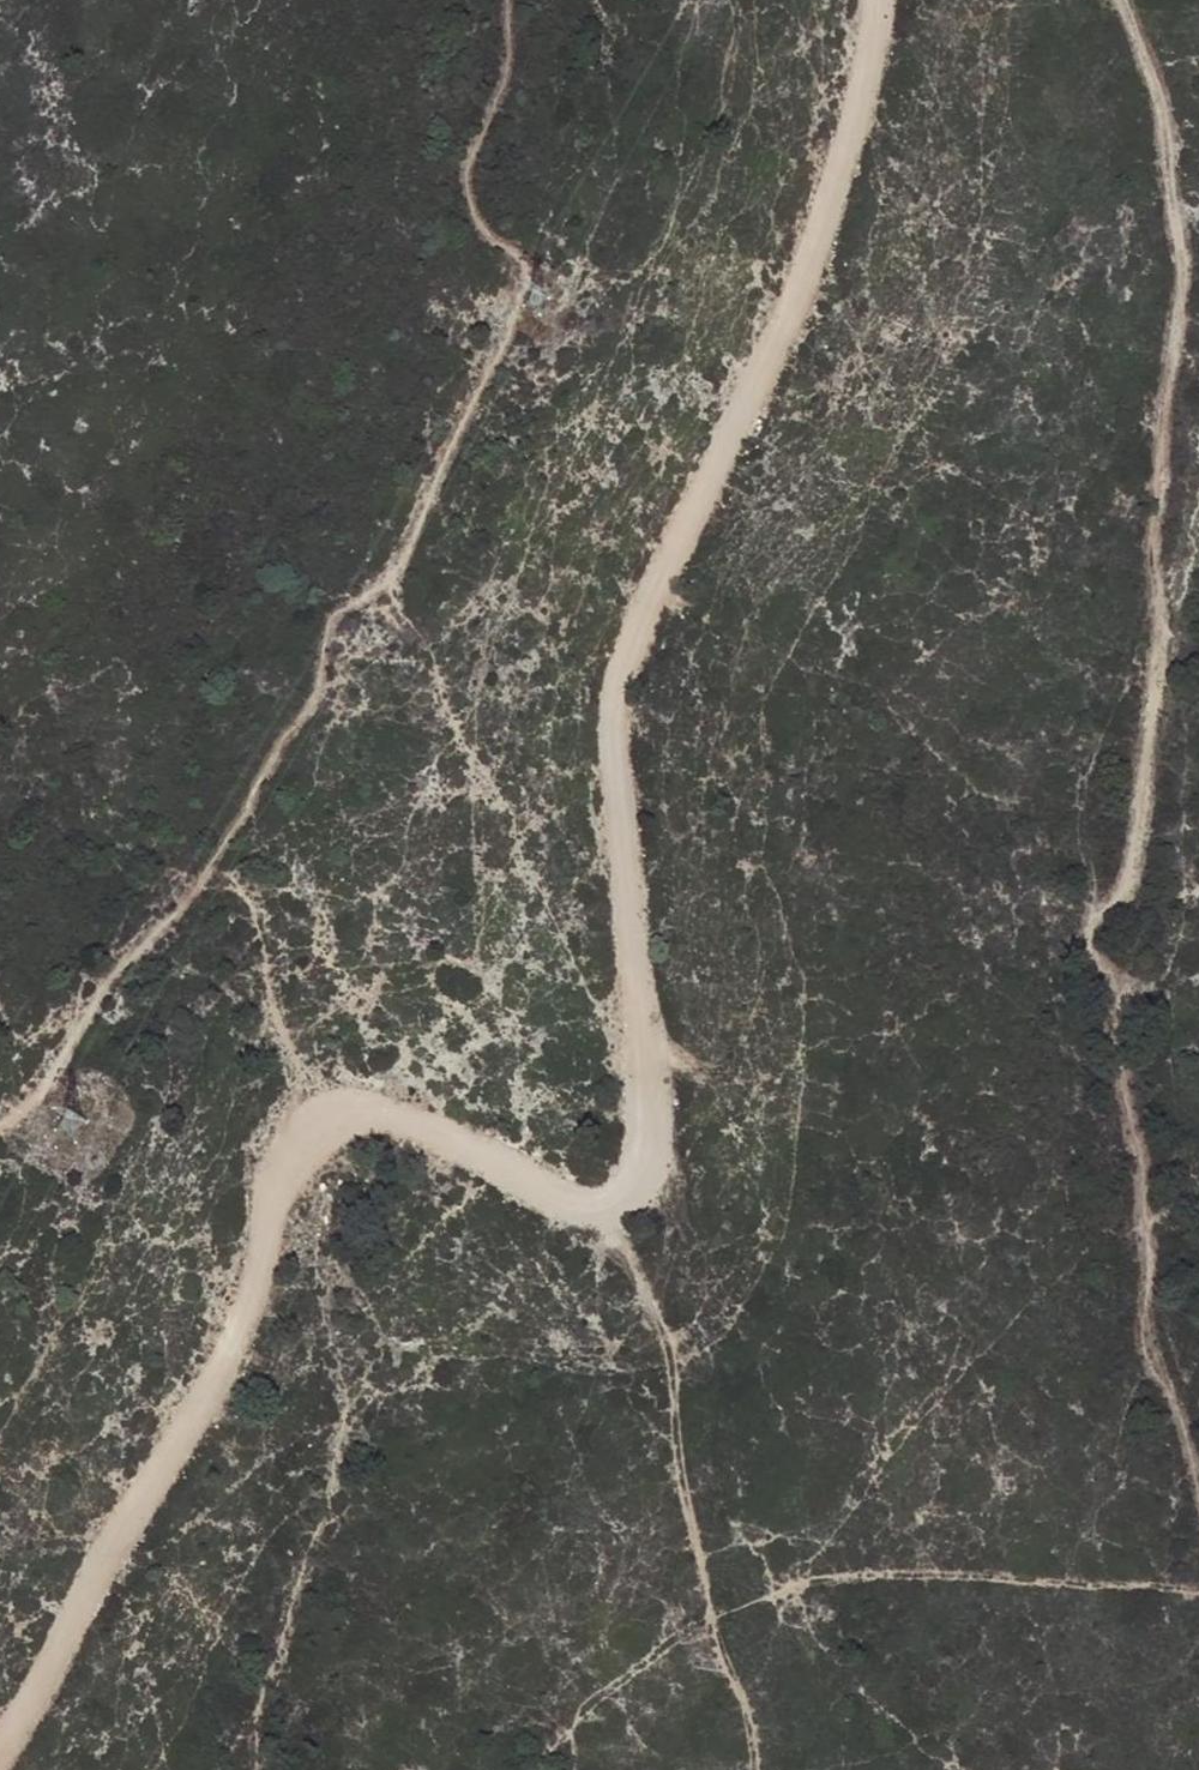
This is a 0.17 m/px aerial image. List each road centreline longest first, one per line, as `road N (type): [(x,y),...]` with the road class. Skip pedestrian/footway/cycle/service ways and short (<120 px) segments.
road 1 (track): [(0,1738),(266,1283),(314,1119),(342,1098),(385,1091),(414,1099),(530,1184),(598,1201),(623,1192),(645,1161),(663,1101),(643,958),(628,700),(656,592),(825,258),(872,112),(887,0)]
road 2 (track): [(623,1192),(635,1289),(685,1340),(707,1575),(743,1686),(757,1769)]

